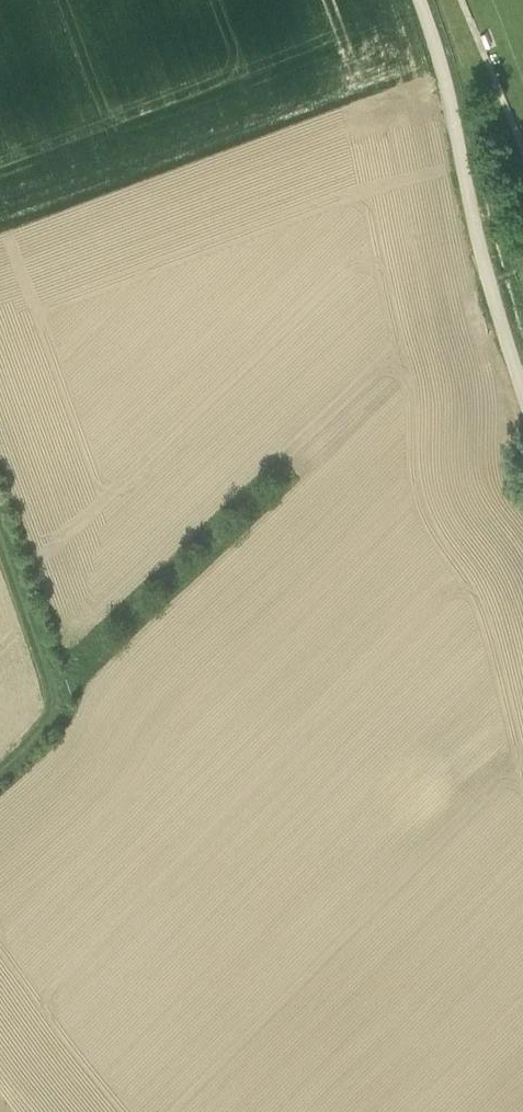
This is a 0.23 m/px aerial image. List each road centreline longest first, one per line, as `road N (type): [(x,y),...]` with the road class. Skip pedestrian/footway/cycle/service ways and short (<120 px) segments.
road 1 (unclassified): [(522,401),(421,0)]
road 2 (track): [(0,765),(39,723),(50,693),(0,544)]

